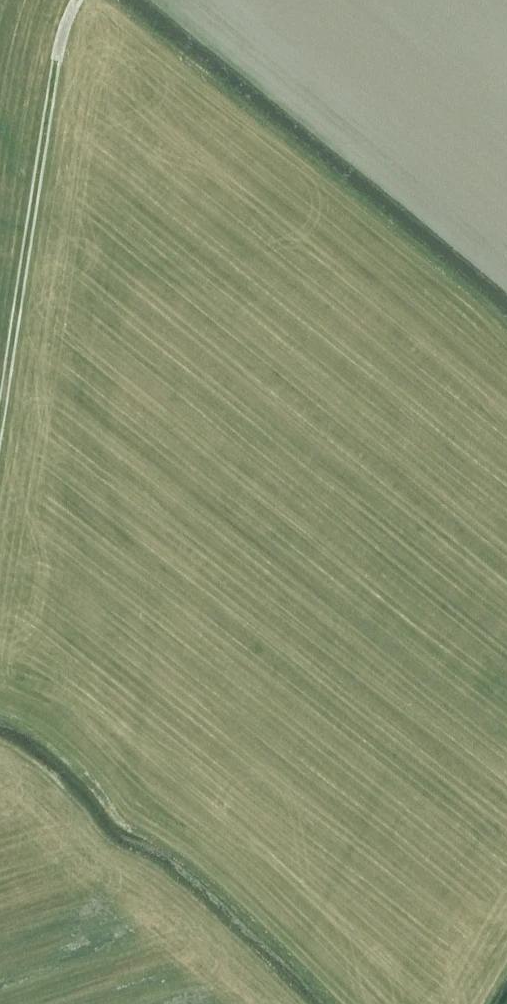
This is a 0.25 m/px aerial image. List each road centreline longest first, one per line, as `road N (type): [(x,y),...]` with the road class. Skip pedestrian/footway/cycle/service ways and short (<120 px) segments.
road 1 (track): [(0,416),(57,59),(78,0)]

